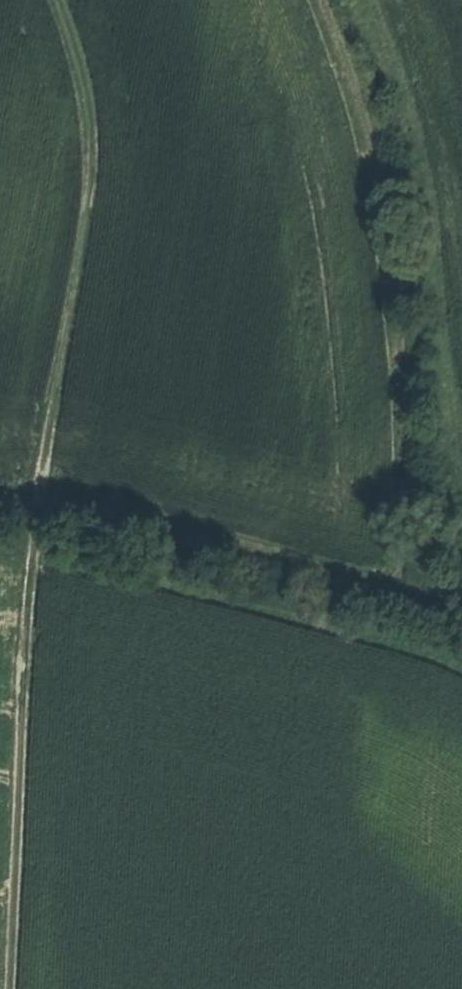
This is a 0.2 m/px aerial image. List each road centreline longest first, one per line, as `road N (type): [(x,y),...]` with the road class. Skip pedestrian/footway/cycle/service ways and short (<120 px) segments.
road 1 (track): [(317,0),(375,171),(389,256),(400,369),(402,551),(374,563),(50,478)]
road 2 (track): [(0,535),(42,532),(13,988)]
road 3 (track): [(50,478),(111,91),(70,0)]
road 4 (track): [(461,473),(414,95),(375,0)]

